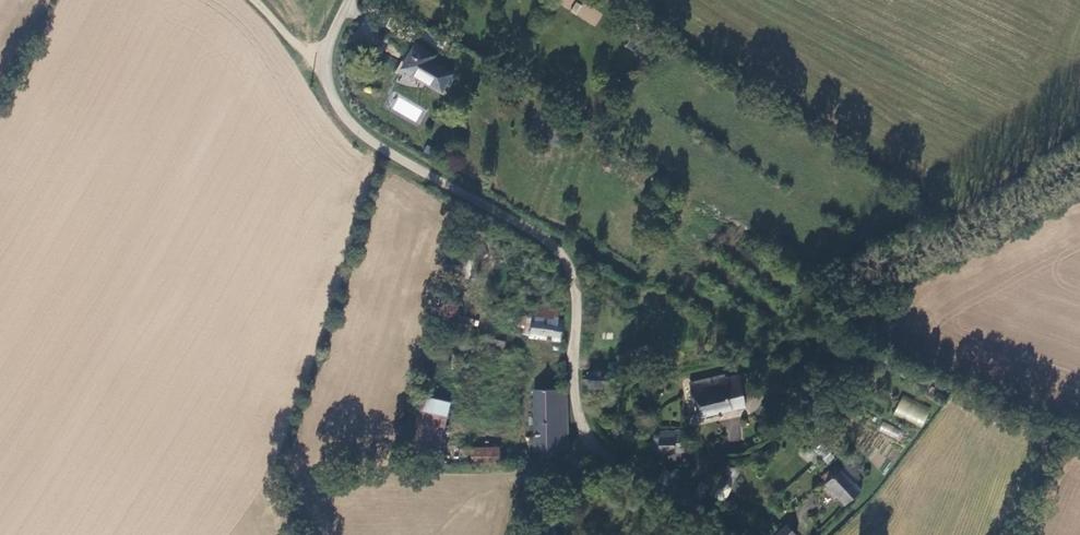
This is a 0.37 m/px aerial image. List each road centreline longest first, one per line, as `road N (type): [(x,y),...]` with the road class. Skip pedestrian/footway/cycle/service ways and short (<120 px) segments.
road 1 (unclassified): [(730,534),(591,445),(575,399),(577,295),(563,255),(536,232),(388,152),(343,114),(325,63),(350,0)]

